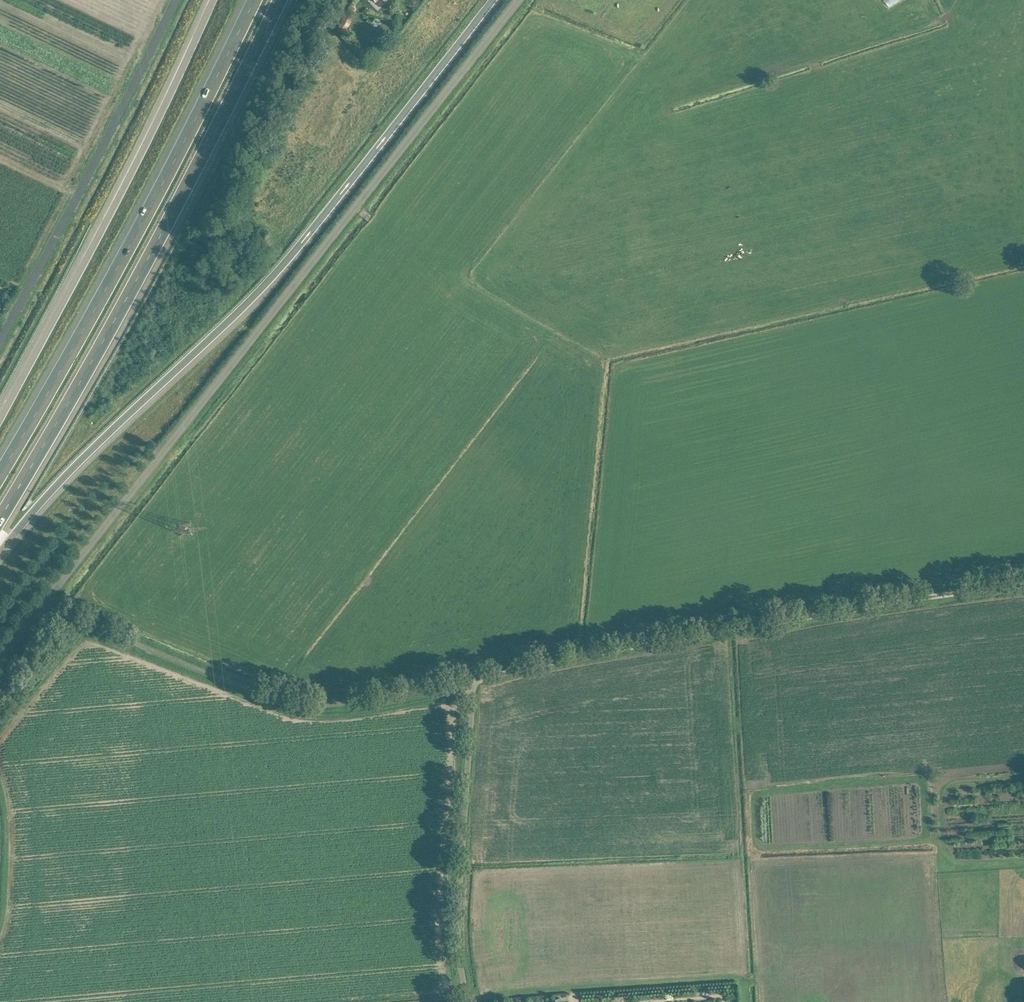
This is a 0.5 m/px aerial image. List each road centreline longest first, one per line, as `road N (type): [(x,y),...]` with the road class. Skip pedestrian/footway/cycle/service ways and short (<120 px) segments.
road 1 (unclassified): [(0,672),(521,0)]
road 2 (motorway): [(0,550),(317,230),(494,0)]
road 3 (motorway): [(0,518),(97,352),(279,0)]
road 4 (unclassified): [(473,681),(907,597),(1023,585)]
road 5 (motorway): [(254,0),(0,474)]
road 6 (motorway): [(212,0),(0,418)]
road 7 (unclassified): [(473,681),(311,708),(268,699),(67,616)]
road 8 (unclassified): [(0,339),(176,0)]
road 9 (unclassified): [(468,1001),(460,926),(473,681)]

